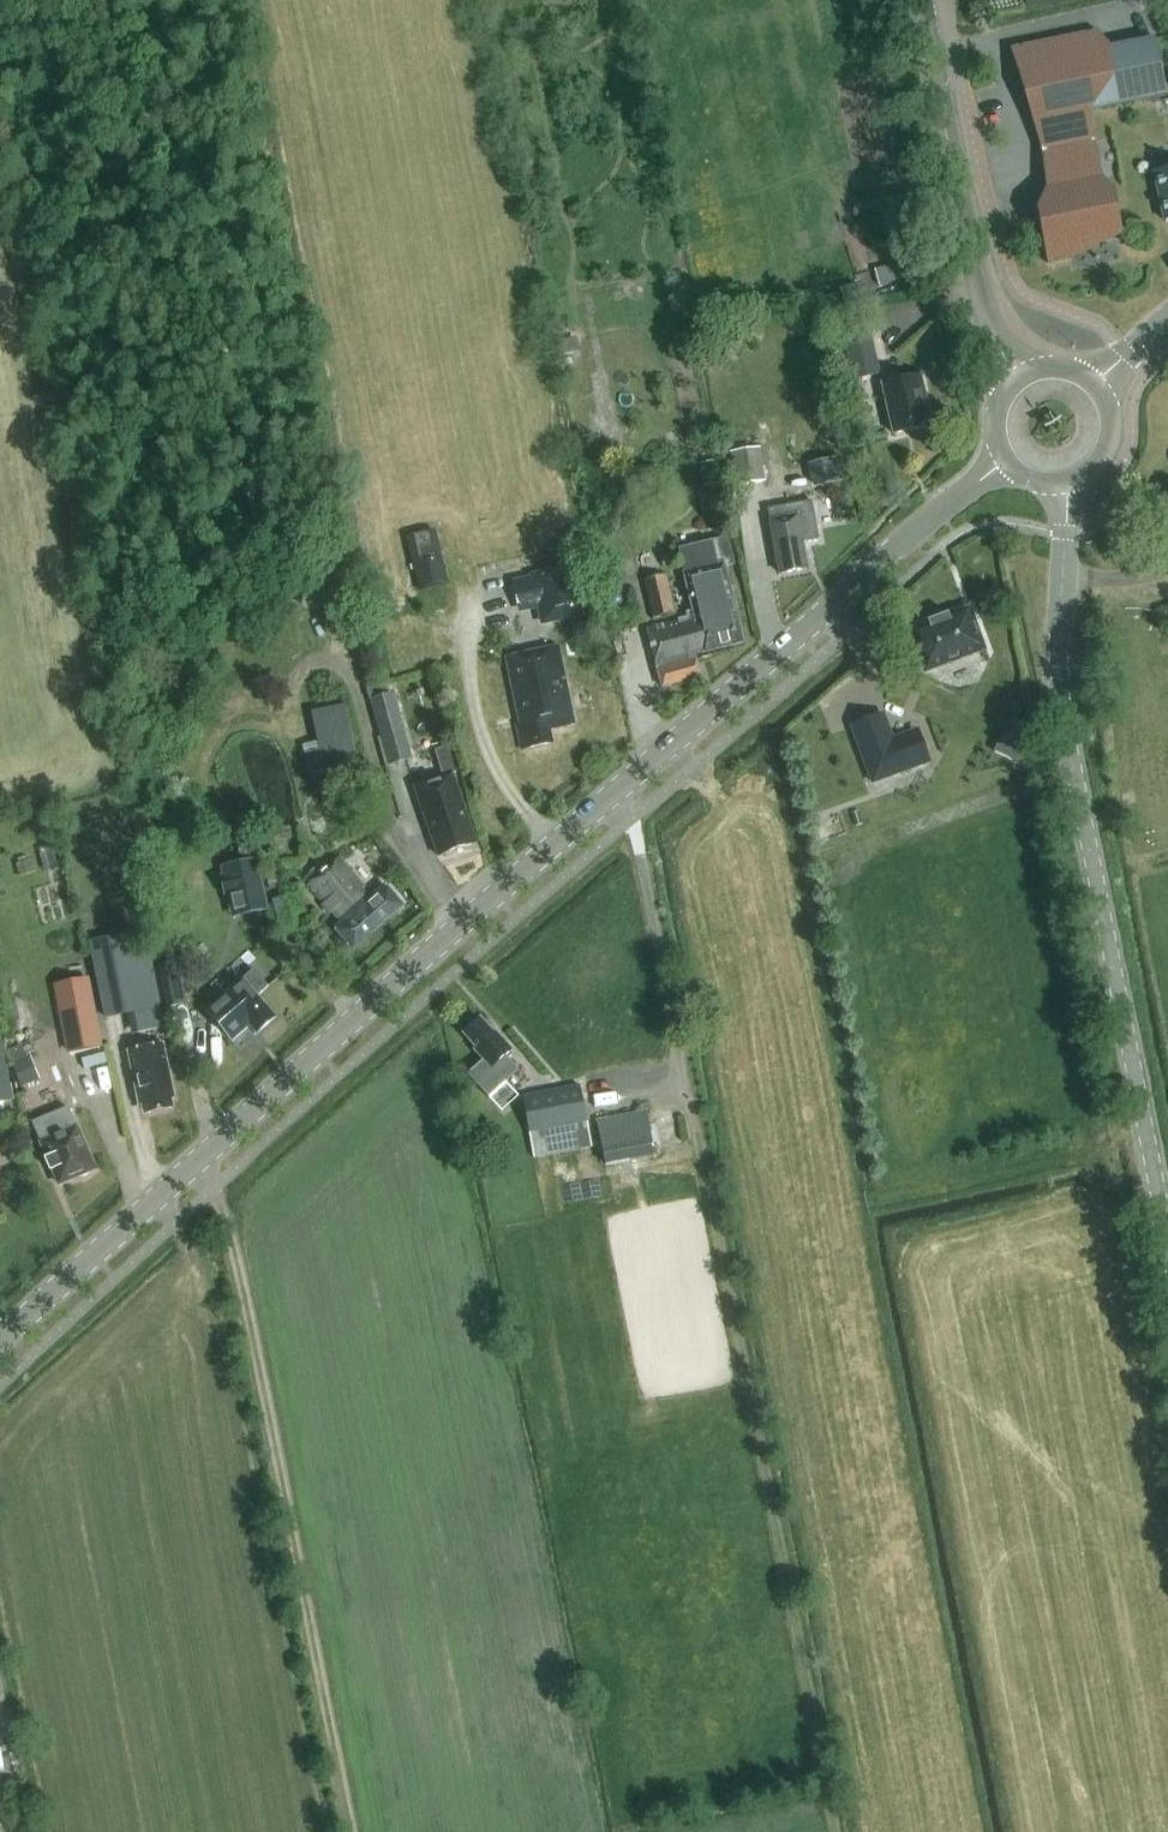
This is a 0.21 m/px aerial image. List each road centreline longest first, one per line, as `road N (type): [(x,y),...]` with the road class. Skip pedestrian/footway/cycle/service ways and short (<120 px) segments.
road 1 (tertiary): [(0,1342),(895,547),(1006,459)]
road 2 (tertiary): [(1167,1289),(1058,680),(1064,482)]
road 3 (track): [(696,1131),(836,1831)]
road 4 (track): [(199,1160),(223,1216),(347,1831)]
road 5 (tertiary): [(1018,379),(984,315),(918,0)]
road 6 (track): [(557,847),(510,792),(486,735),(472,678),(477,598)]
road 7 (tertiary): [(1064,482),(1098,461),(1109,437),(1108,410),(1096,387)]

